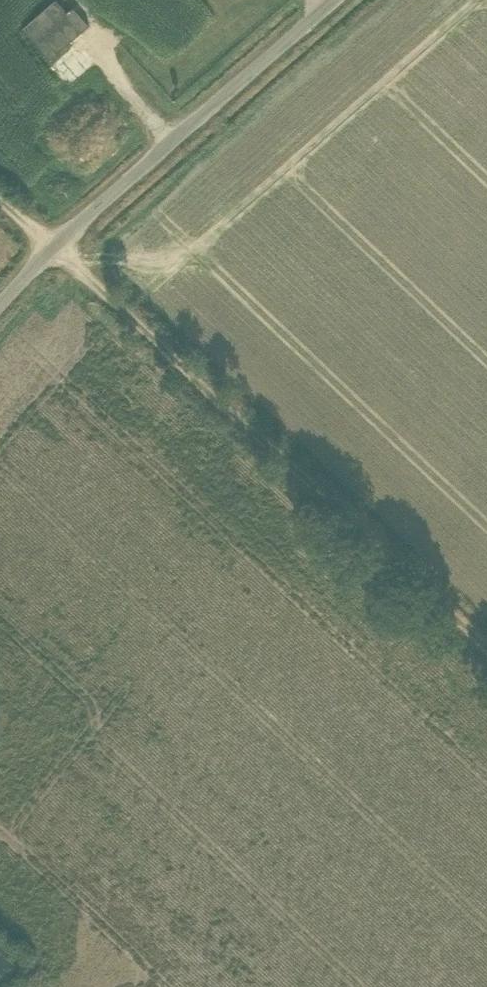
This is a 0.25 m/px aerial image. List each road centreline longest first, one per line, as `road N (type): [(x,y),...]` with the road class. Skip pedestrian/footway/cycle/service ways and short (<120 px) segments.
road 1 (track): [(0,200),(92,277),(486,652)]
road 2 (unclassified): [(0,310),(54,247),(338,0)]

